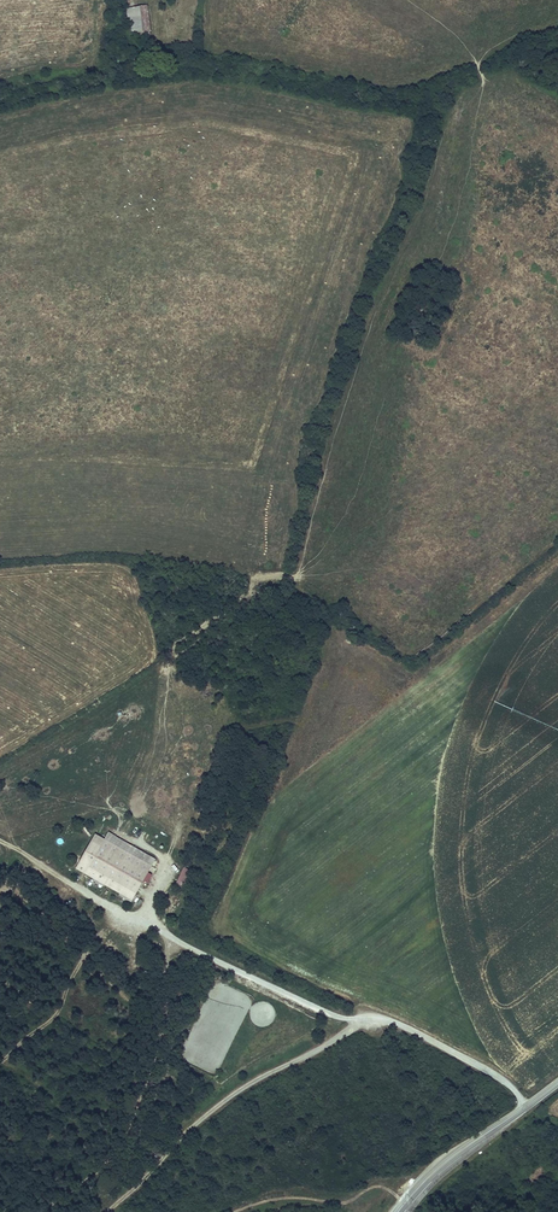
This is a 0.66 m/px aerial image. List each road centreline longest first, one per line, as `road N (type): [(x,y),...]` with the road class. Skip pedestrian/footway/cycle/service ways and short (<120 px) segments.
road 1 (secondary): [(557,1082),(450,1157),(398,1211)]

